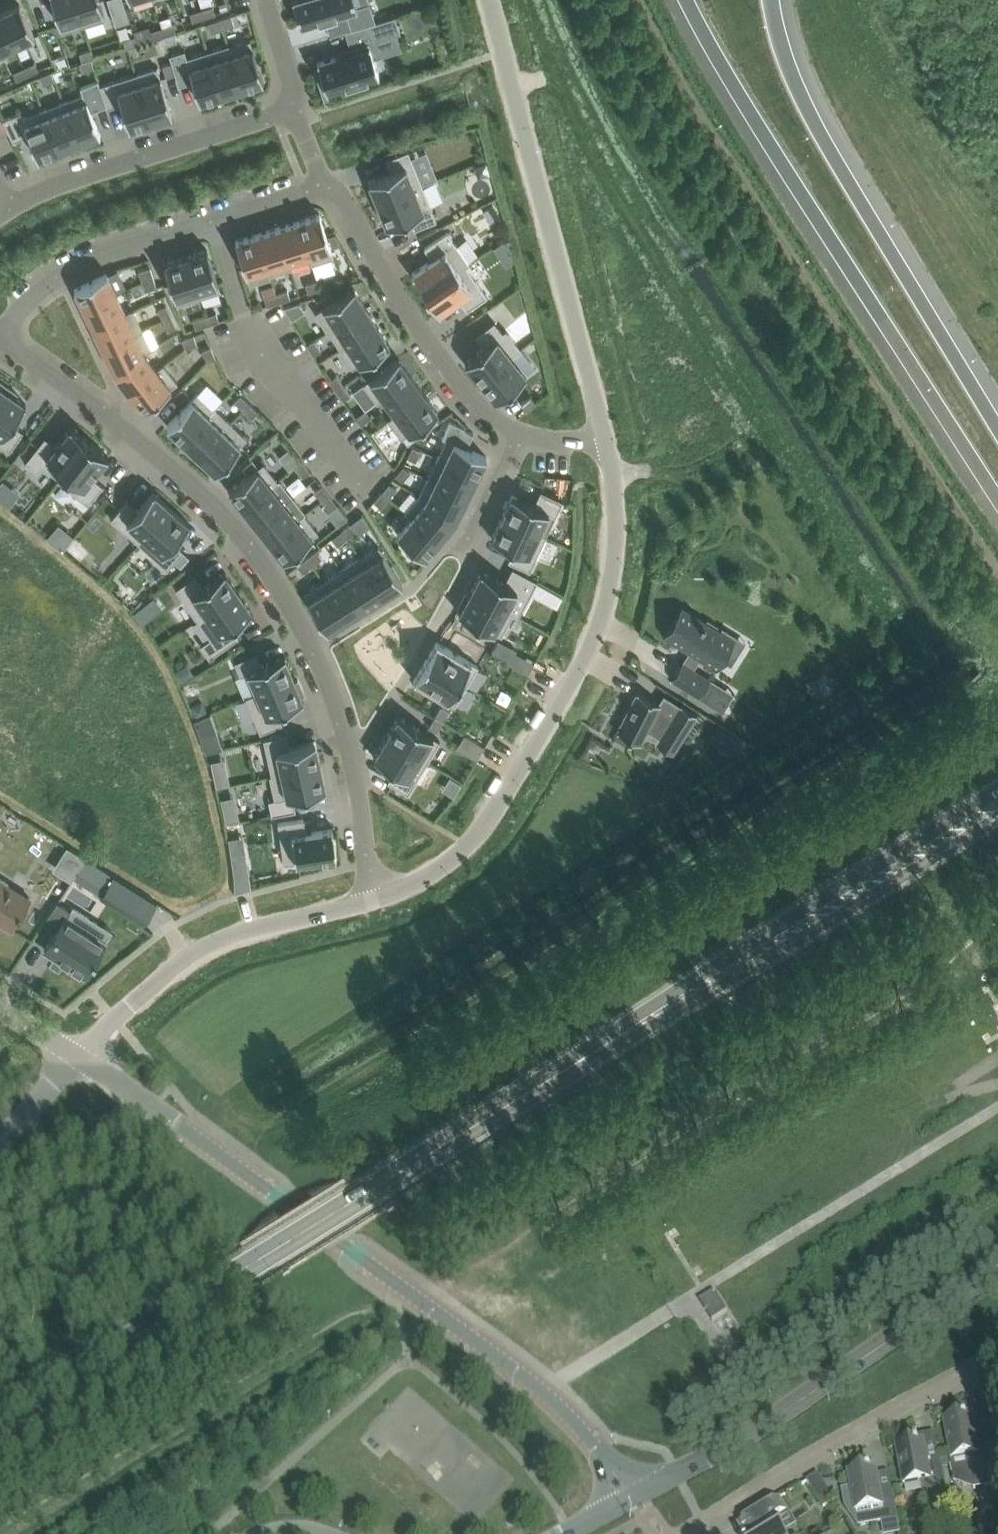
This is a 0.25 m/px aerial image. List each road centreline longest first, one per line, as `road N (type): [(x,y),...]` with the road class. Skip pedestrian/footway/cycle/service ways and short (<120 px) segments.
road 1 (secondary): [(0,1419),(896,866)]
road 2 (residential): [(0,337),(233,526),(280,585),(315,646),(351,746),(374,897)]
road 3 (unclassified): [(633,1493),(590,1435),(494,1353),(144,1102),(80,1068)]
road 4 (motorway): [(690,0),(997,495)]
road 5 (unclassified): [(374,897),(415,886),(504,810),(590,658),(612,593),(618,507),(605,441)]
road 6 (motorway): [(997,424),(819,128),(791,69),(774,0)]
road 7 (unclassified): [(605,441),(485,0)]
road 8 (tertiary): [(633,1493),(739,1439),(997,1266)]
road 9 (residential): [(0,336),(15,313),(88,260),(325,185)]
road 10 (unclassified): [(80,1068),(121,1014),(191,956),(245,932),(374,897)]
road 11 (residential): [(682,1533),(963,1366)]
road 12 (residential): [(520,434),(468,391),(338,190),(325,185)]
road 13 (residential): [(6,208),(292,111)]
road 14 (secondary): [(997,790),(896,866)]

